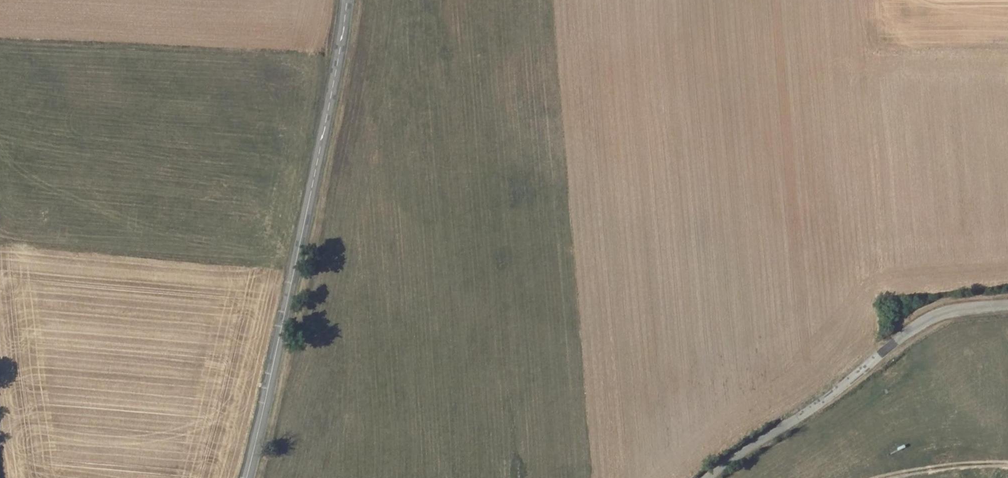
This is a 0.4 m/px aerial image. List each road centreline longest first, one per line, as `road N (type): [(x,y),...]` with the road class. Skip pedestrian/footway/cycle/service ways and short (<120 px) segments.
road 1 (tertiary): [(247,477),(346,0)]
road 2 (unclassified): [(707,477),(927,317),(1007,304)]

